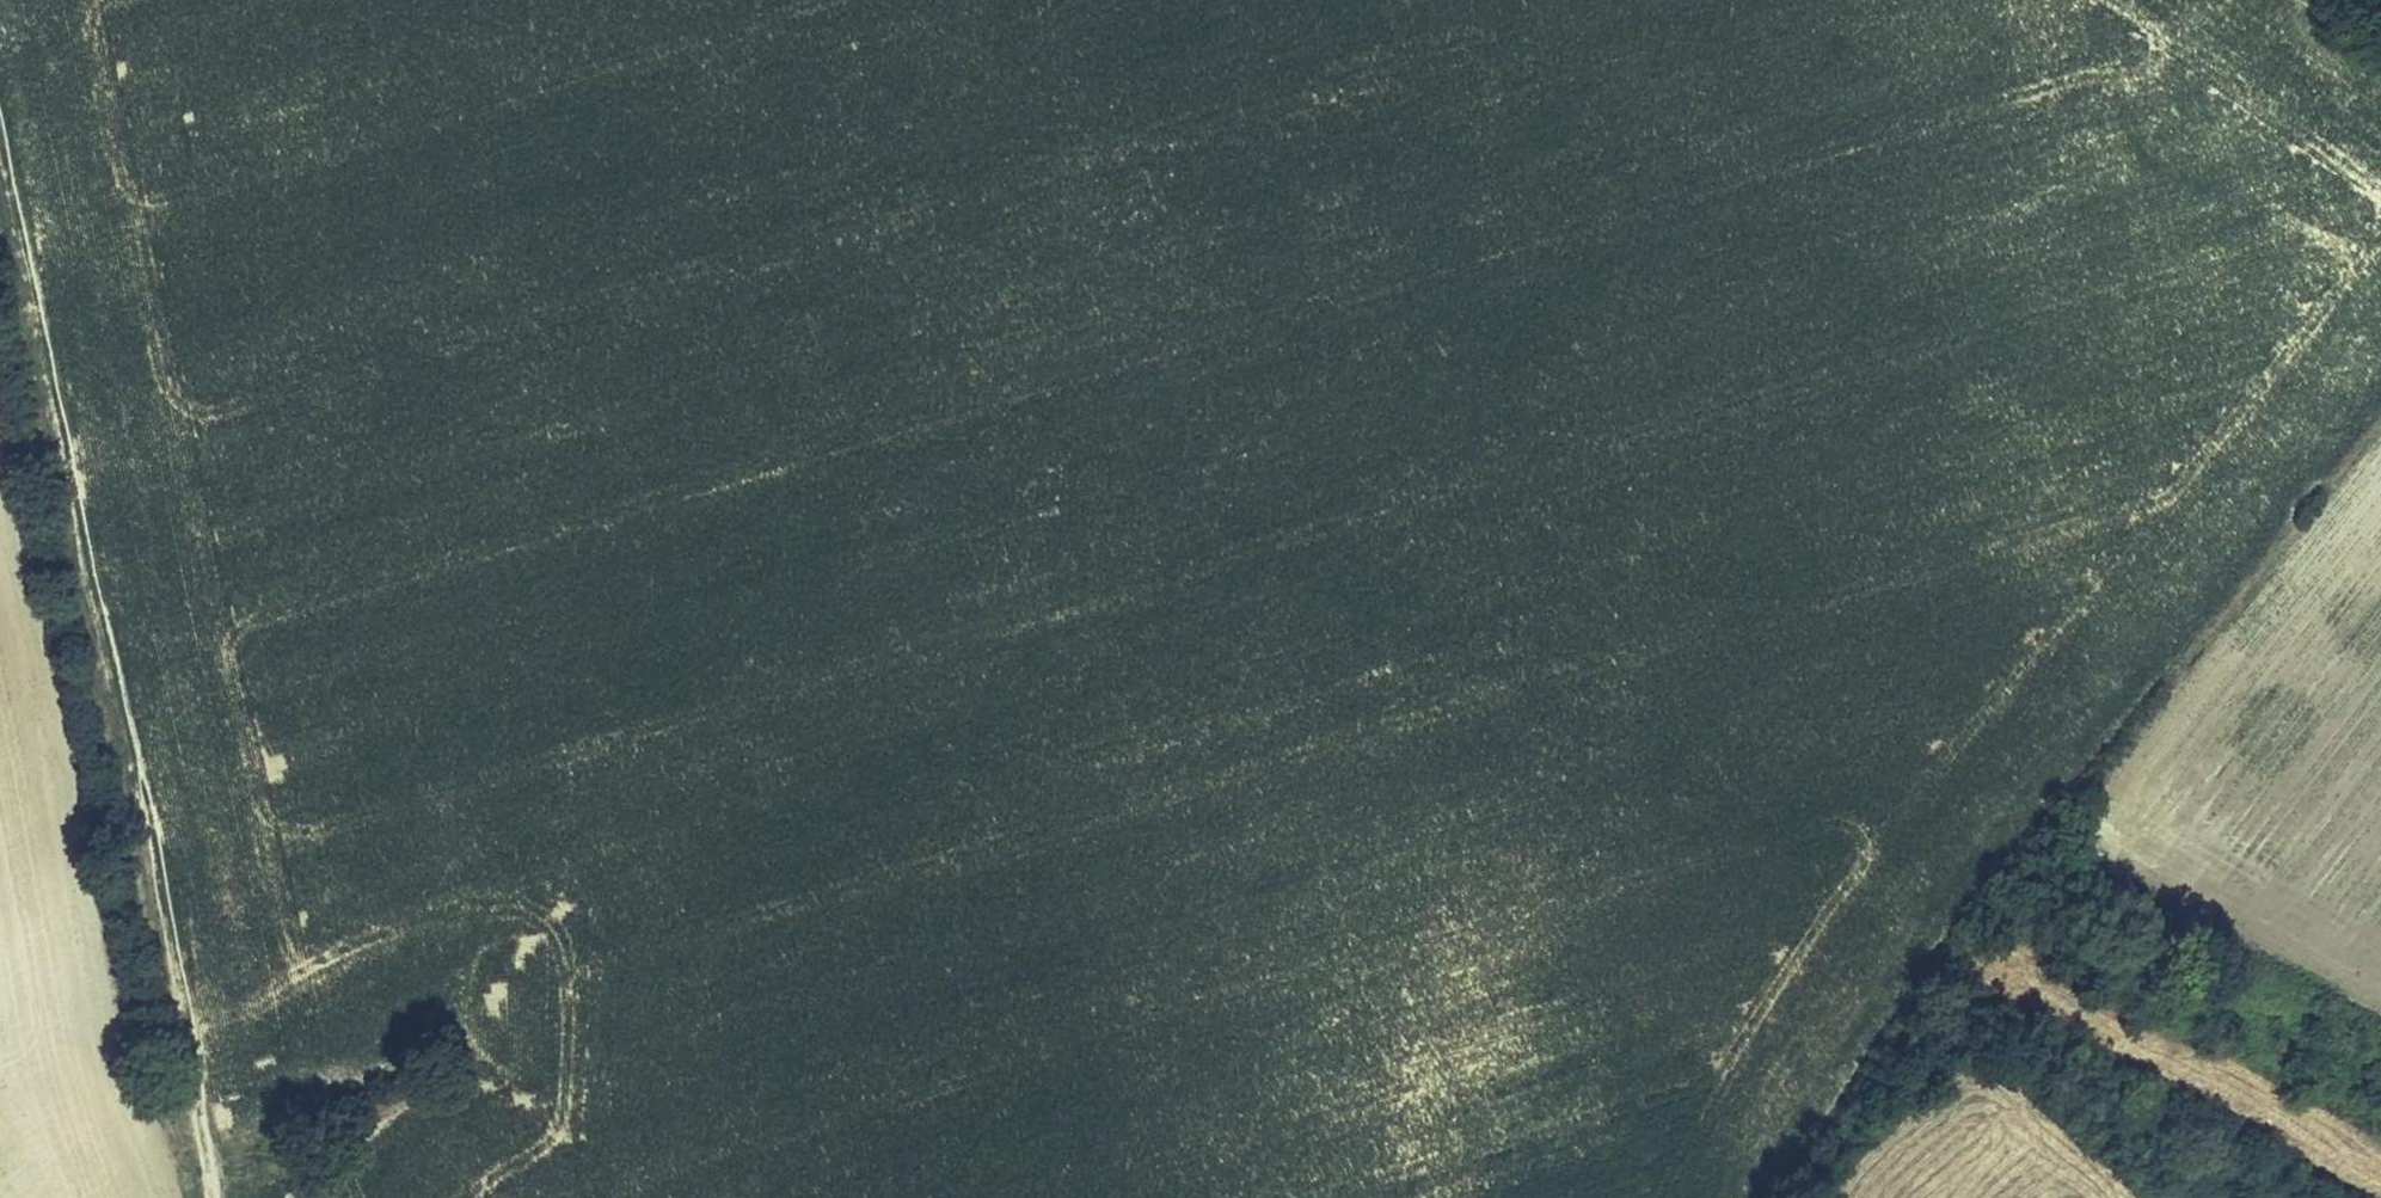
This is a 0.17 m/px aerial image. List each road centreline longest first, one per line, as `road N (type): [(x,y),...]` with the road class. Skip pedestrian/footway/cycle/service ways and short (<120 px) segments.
road 1 (track): [(209,1197),(163,904),(0,169)]

